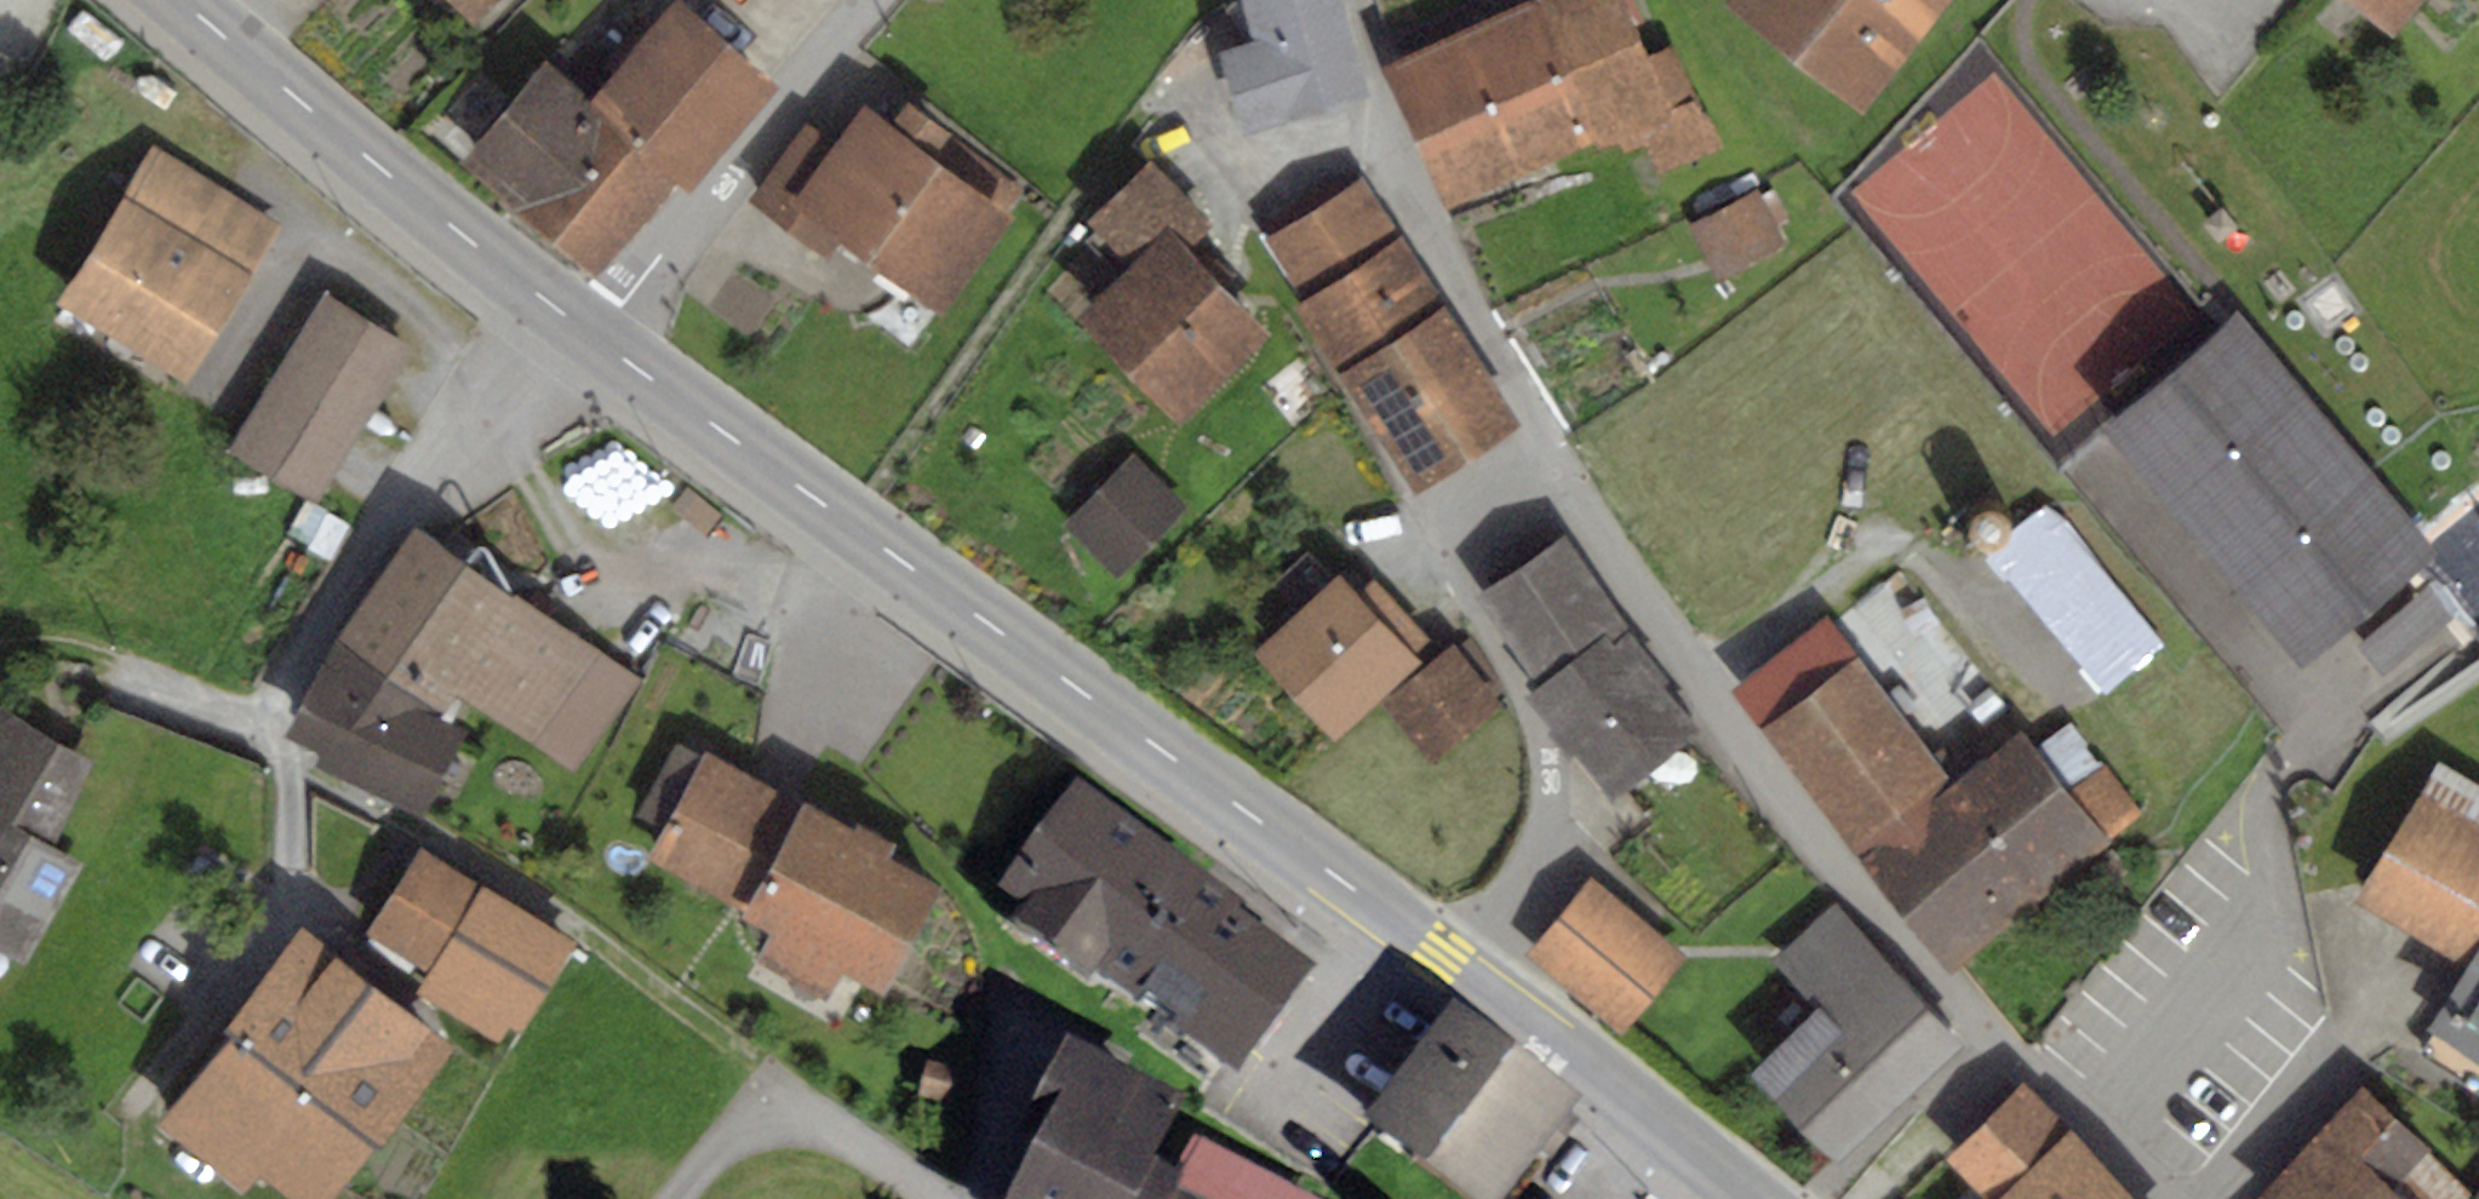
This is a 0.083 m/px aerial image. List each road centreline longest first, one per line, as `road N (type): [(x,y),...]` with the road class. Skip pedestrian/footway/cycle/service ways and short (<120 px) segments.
road 1 (residential): [(1353,0),(1394,152),(1420,212),(1559,465),(1642,596),(1736,735),(1929,973),(2097,1133),(2153,1198)]
road 2 (tertiary): [(1751,1198),(1439,956),(596,339)]
road 3 (track): [(809,1119),(580,929),(441,835),(287,764)]
road 4 (tertiary): [(596,339),(175,0)]
road 5 (residential): [(596,339),(875,0)]
road 6 (residential): [(933,1198),(809,1119),(770,1112),(732,1132),(675,1198)]

